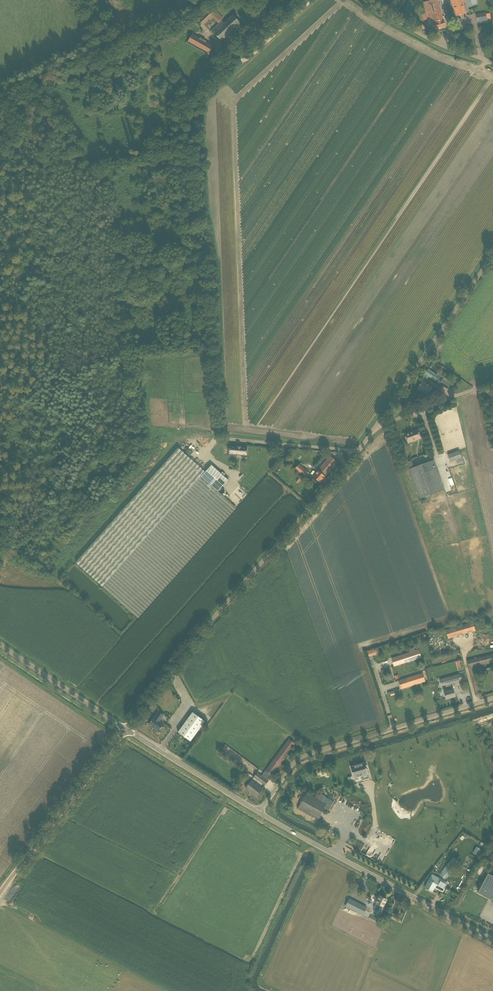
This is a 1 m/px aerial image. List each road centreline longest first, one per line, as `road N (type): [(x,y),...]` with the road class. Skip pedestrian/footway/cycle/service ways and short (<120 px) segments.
road 1 (unclassified): [(126,730),(359,452)]
road 2 (unclassified): [(260,813),(296,760),(492,698)]
road 3 (unclassified): [(492,940),(260,813)]
road 4 (unclassified): [(0,893),(126,730)]
road 5 (unclassified): [(377,427),(492,258)]
road 6 (track): [(273,990),(259,979),(320,847)]
road 7 (unclassified): [(260,813),(126,730)]
road 8 (unclassified): [(126,730),(0,645)]
road 9 (unclassified): [(492,67),(445,50),(364,0)]
road 10 (unclassified): [(218,440),(359,452)]
road 11 (track): [(0,95),(116,42)]
road 12 (unclassified): [(377,427),(492,383)]

